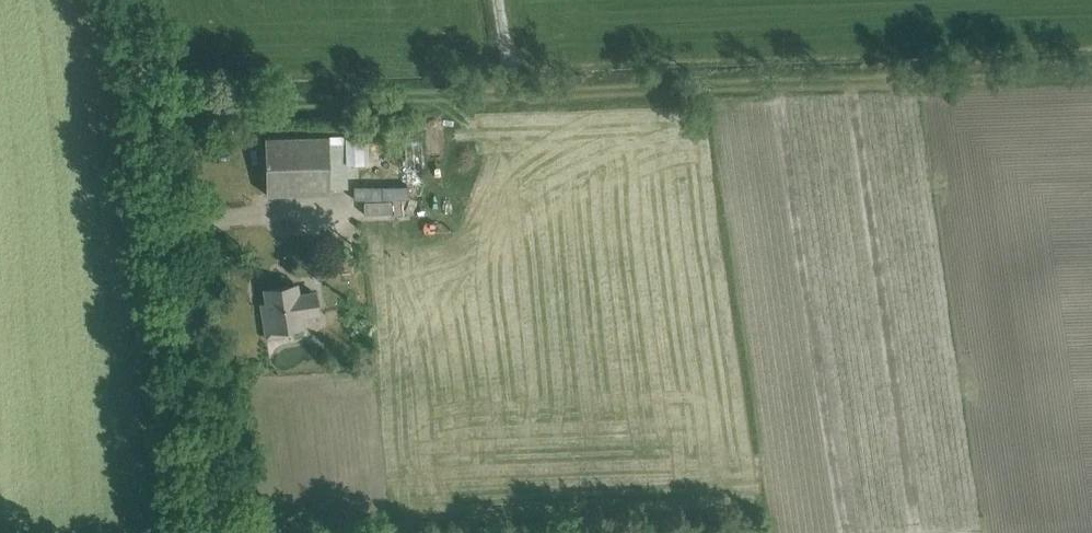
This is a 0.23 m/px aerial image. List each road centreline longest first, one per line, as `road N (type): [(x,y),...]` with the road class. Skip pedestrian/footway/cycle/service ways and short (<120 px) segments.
road 1 (track): [(1091,76),(536,97),(519,87),(498,0)]
road 2 (unclassified): [(220,532),(135,0)]

